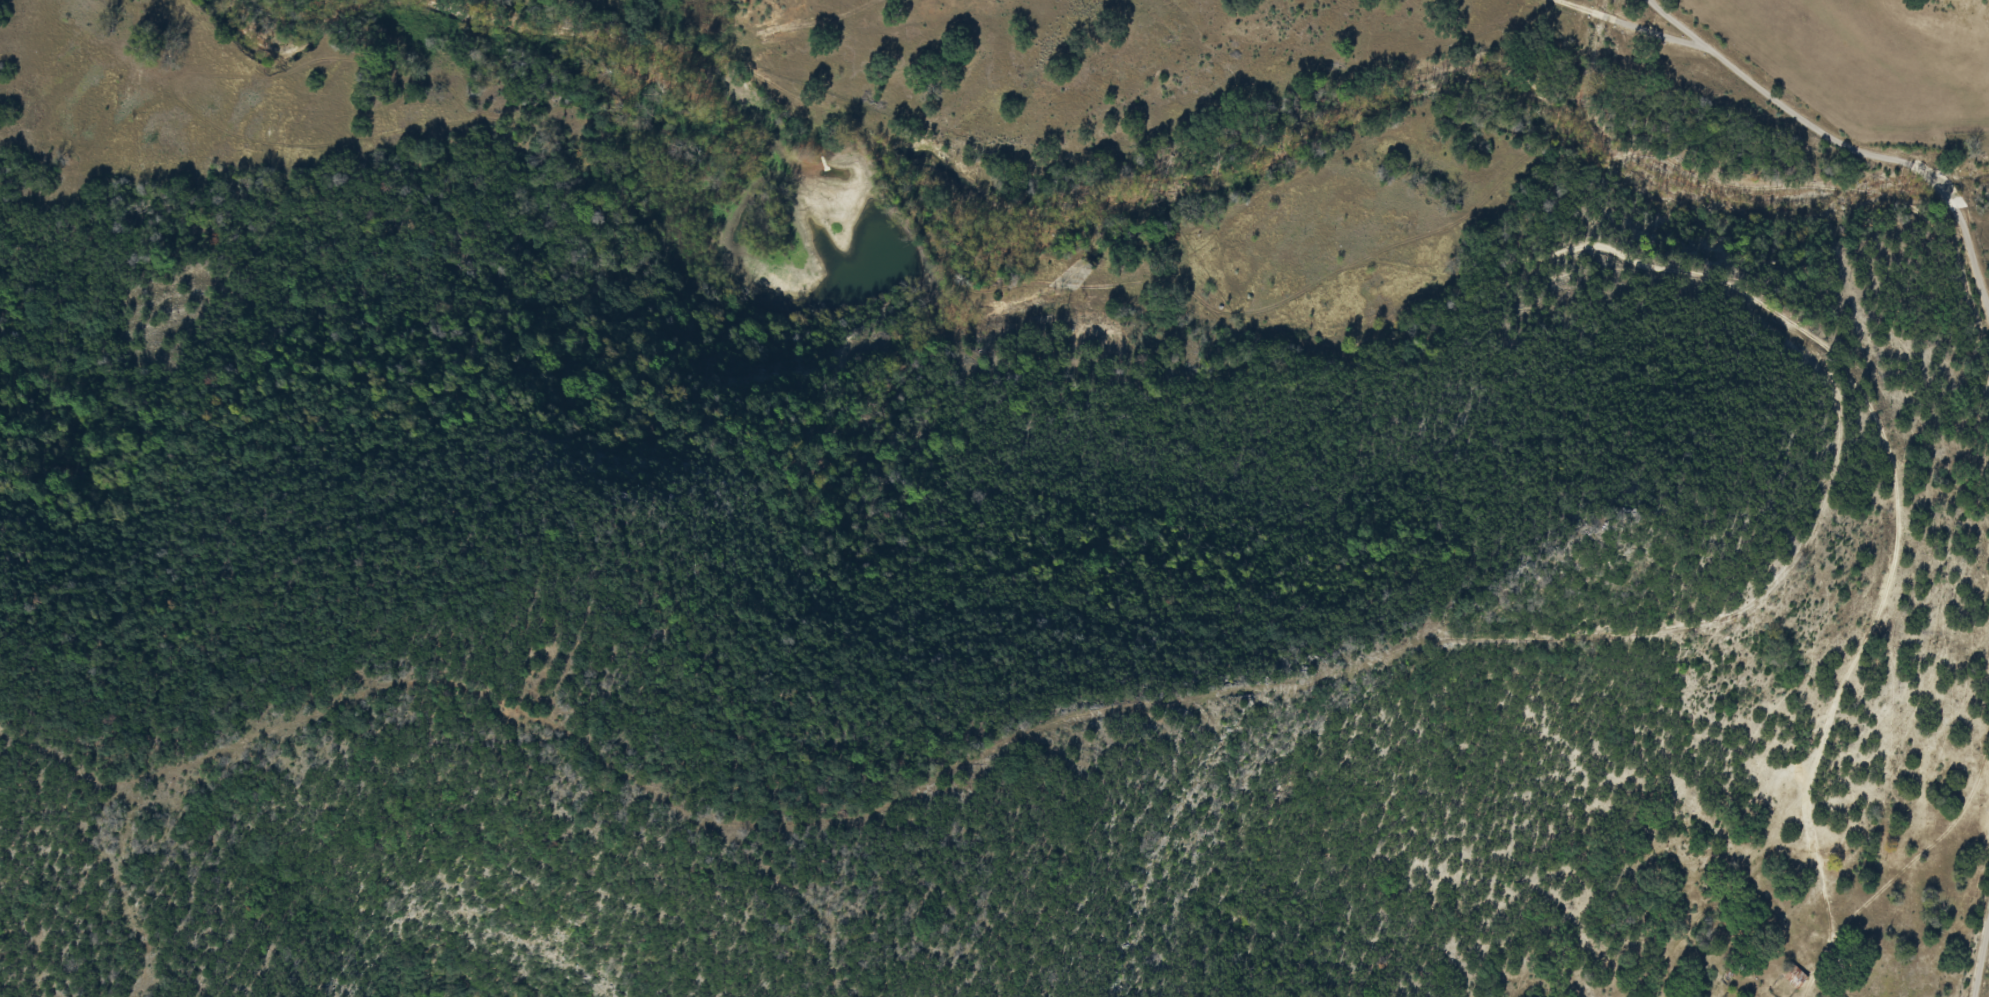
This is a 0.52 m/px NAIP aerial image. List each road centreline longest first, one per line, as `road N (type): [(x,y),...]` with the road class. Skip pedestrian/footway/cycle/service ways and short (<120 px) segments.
road 1 (residential): [(1988,291),(1964,211),(1930,172),(1828,129),(1661,0)]

